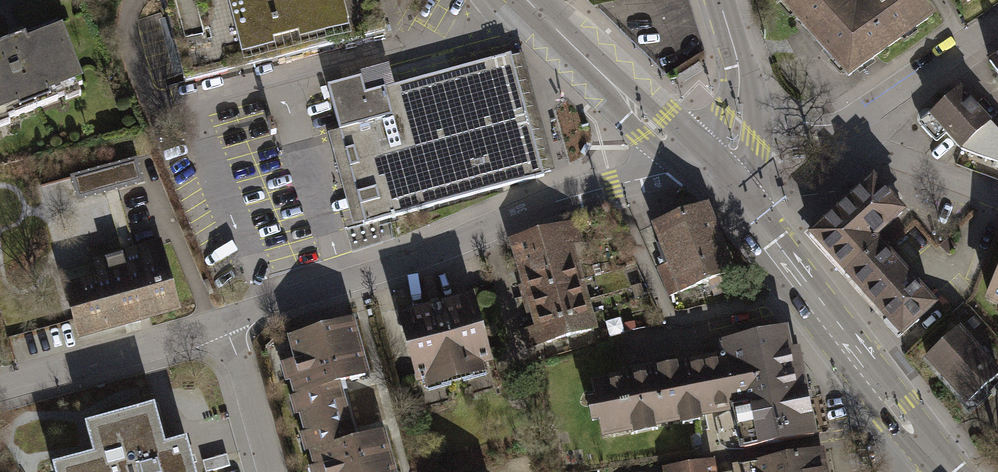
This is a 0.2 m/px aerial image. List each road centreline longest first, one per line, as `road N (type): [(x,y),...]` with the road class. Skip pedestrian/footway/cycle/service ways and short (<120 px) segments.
road 1 (residential): [(213,328),(612,185),(704,167)]
road 2 (primary): [(704,167),(945,468)]
road 3 (primary): [(528,0),(704,167)]
road 4 (residential): [(0,387),(213,328)]
road 5 (residential): [(846,146),(997,25)]
road 6 (residential): [(213,328),(243,369),(272,471)]

